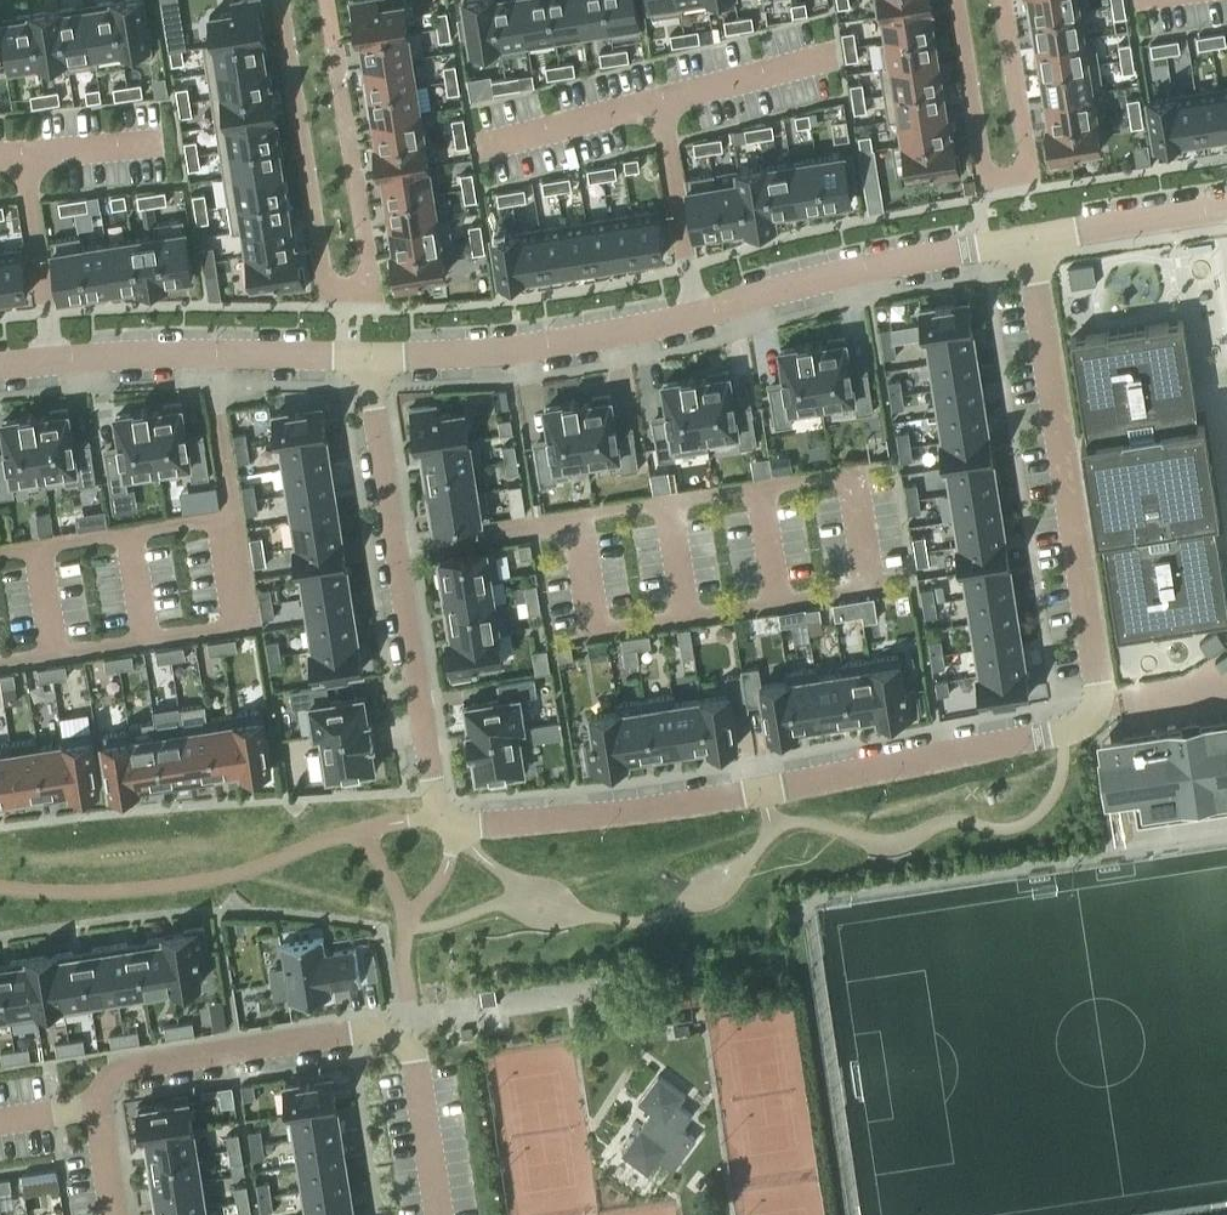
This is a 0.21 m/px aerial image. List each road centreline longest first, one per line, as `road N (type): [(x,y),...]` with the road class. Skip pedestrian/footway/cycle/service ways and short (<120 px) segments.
road 1 (residential): [(365,357),(441,806),(455,820),(486,826),(763,792),(1062,730),(1098,707),(1027,242)]
road 2 (residential): [(365,357),(591,339),(864,267),(1027,242)]
road 3 (residential): [(118,1214),(103,1105),(117,1074),(376,1030),(410,1049),(439,1214)]
road 4 (residential): [(276,0),(321,265),(325,278),(348,289),(368,276),(370,262),(329,0)]
road 5 (residential): [(955,0),(980,160),(1007,177),(1027,165),(1029,152),(1003,0)]
road 6 (residential): [(0,367),(209,353),(365,357)]
road 7 (residential): [(1027,242),(1226,209)]

